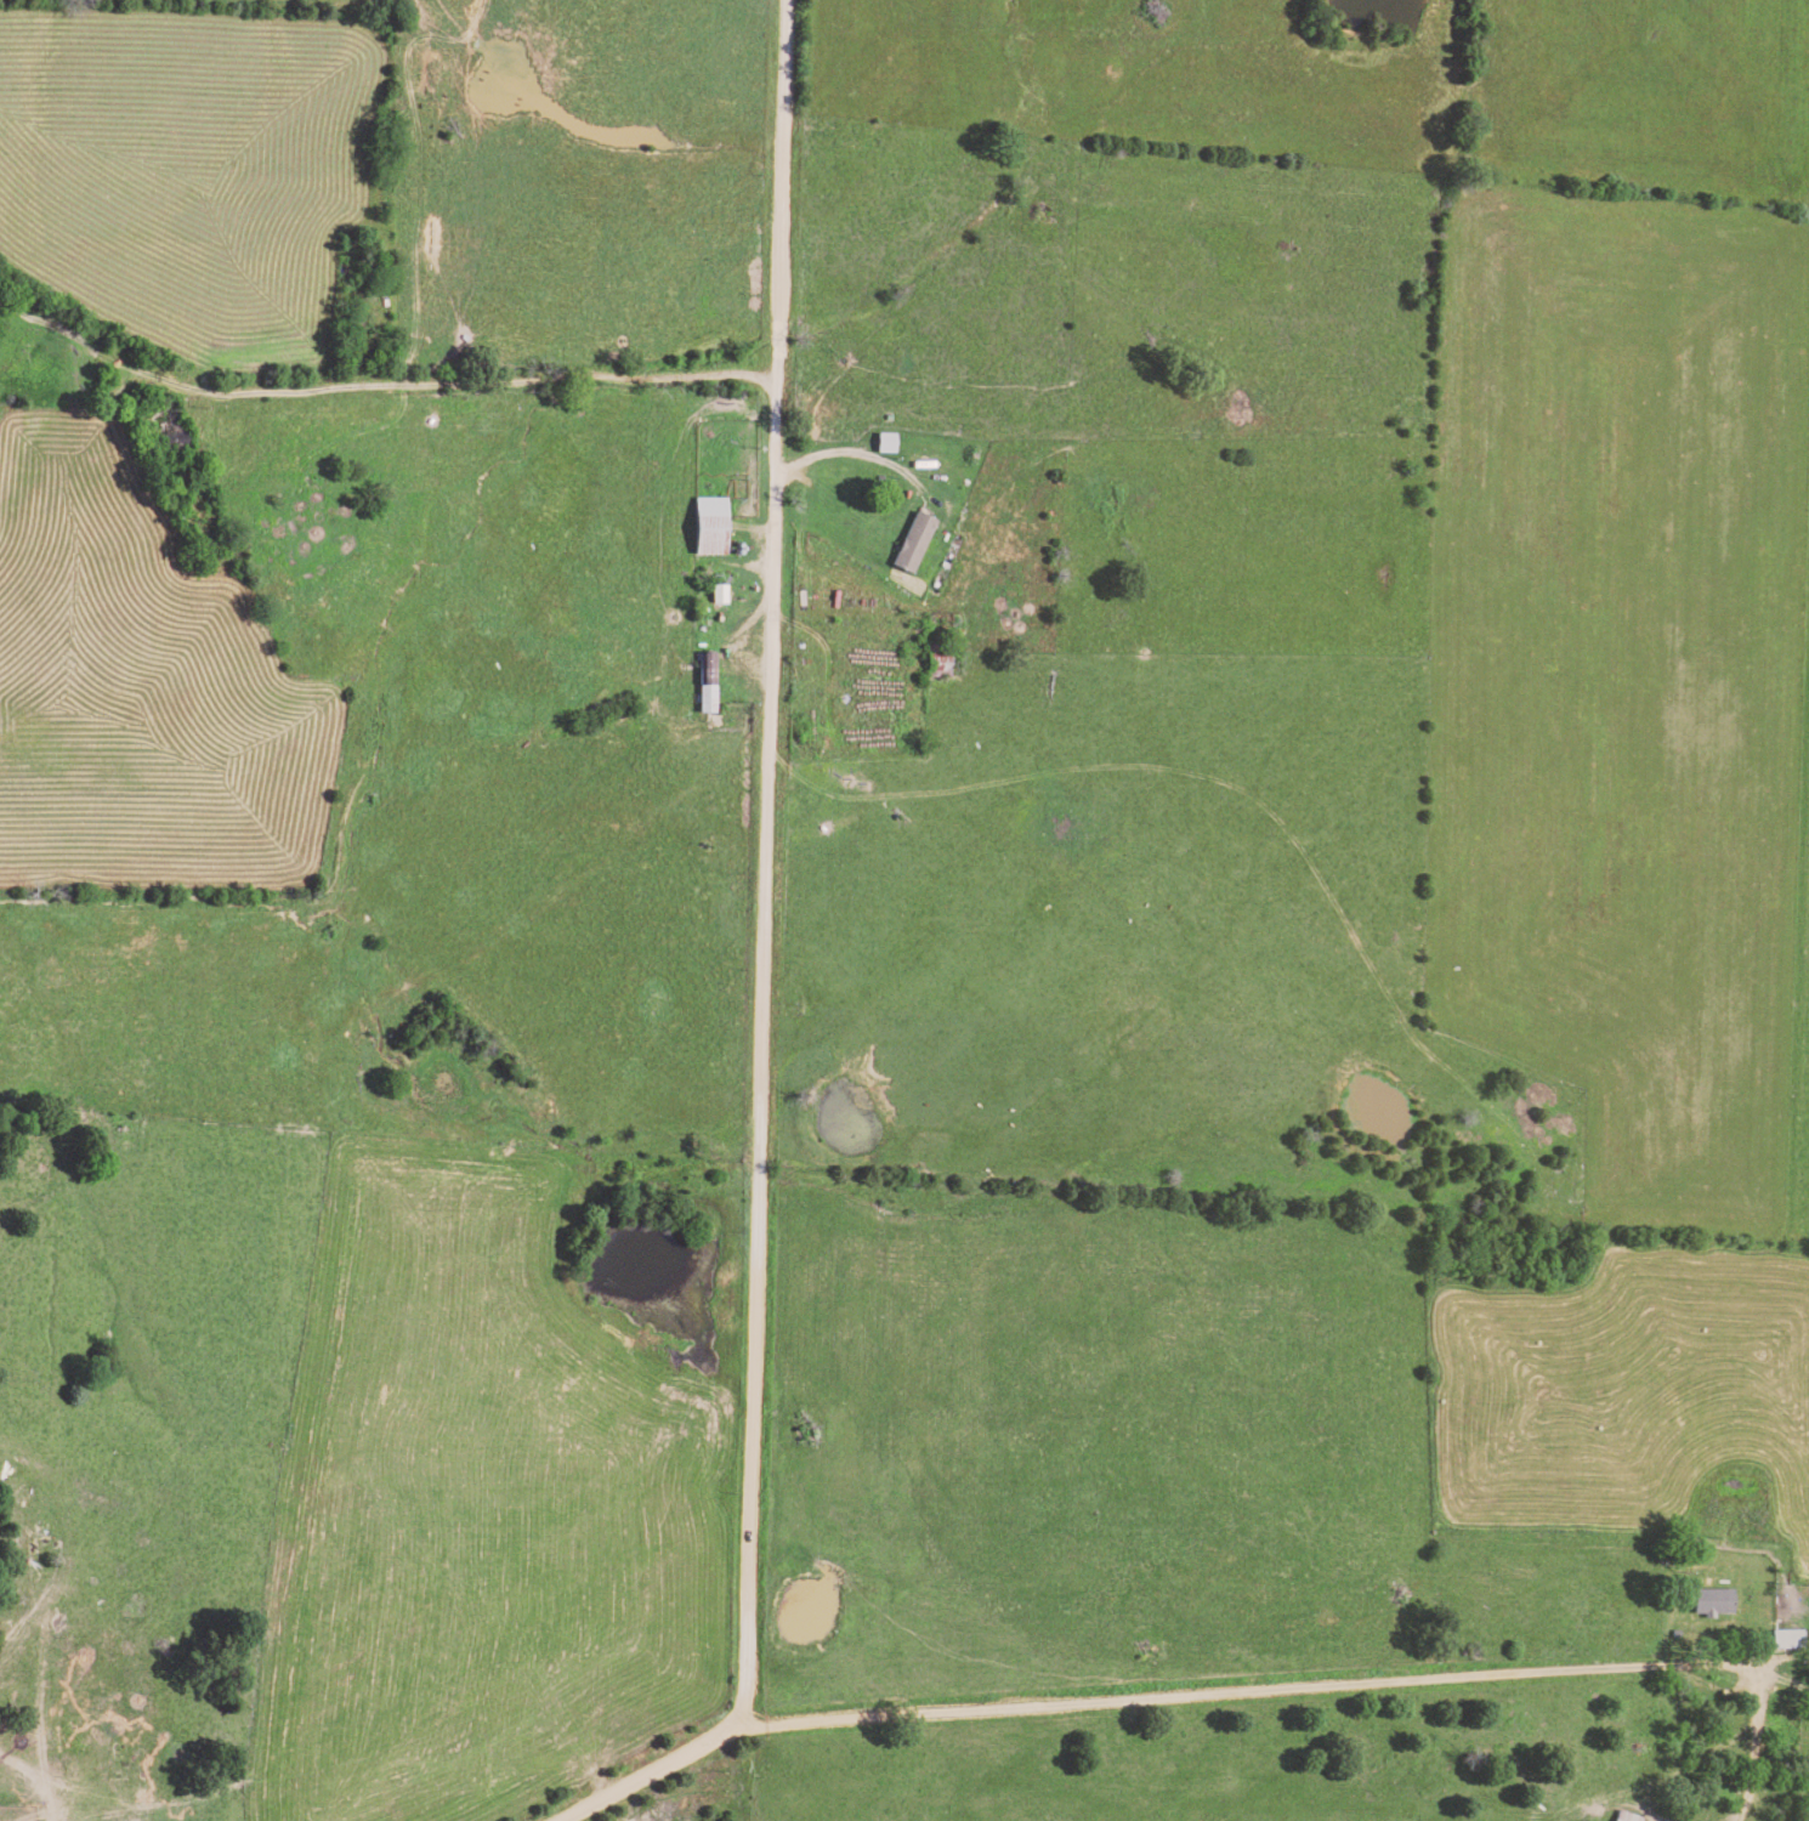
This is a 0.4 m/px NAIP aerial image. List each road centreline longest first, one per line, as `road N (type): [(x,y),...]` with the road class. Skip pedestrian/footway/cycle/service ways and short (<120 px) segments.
road 1 (residential): [(555,1820),(739,1721),(785,0)]
road 2 (residential): [(771,405),(199,424)]
road 3 (residential): [(1705,1662),(1684,1667),(1717,1695),(1739,1690),(1743,1668),(1705,1662)]

